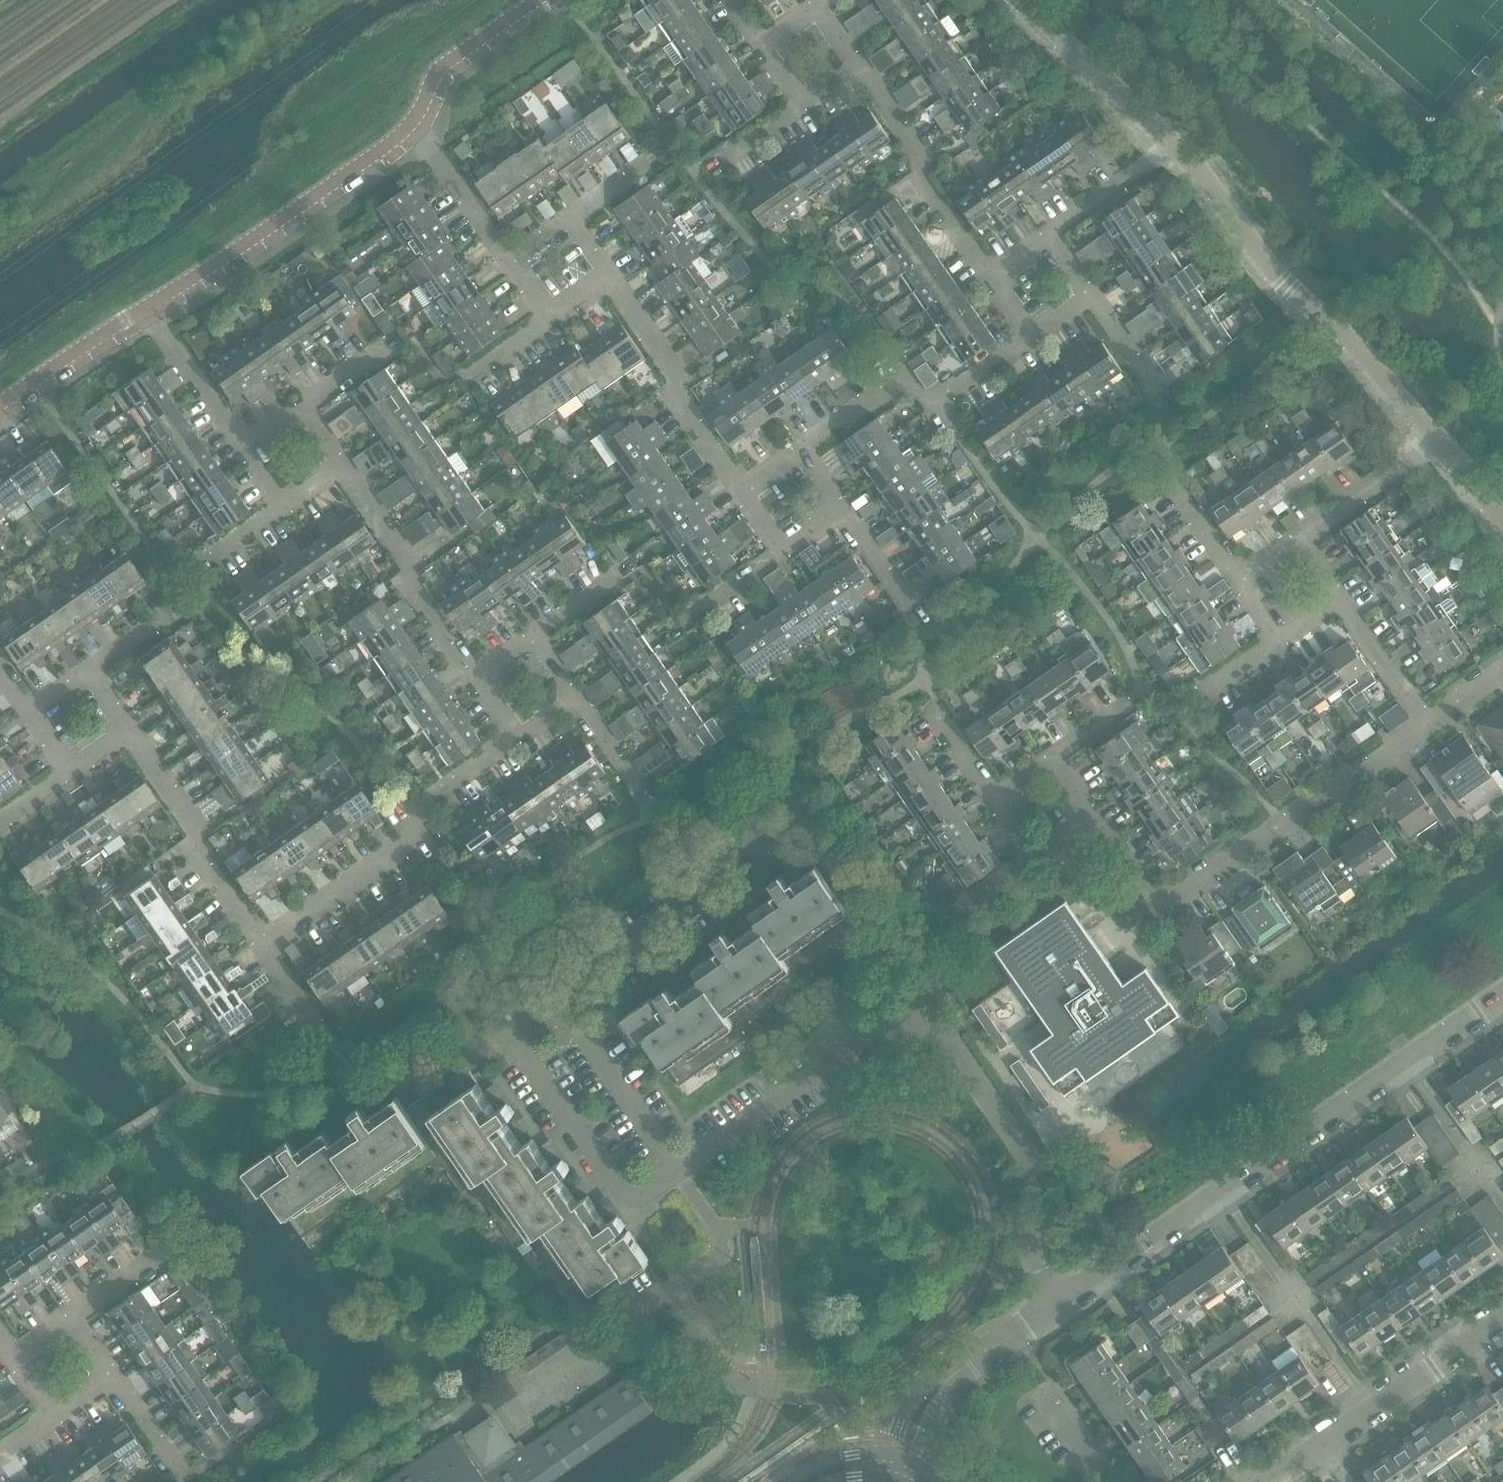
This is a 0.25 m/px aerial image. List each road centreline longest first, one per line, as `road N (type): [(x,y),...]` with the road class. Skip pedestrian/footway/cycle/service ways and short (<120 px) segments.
road 1 (residential): [(918,1023),(857,1045),(679,1167),(563,1001),(607,971),(623,947),(772,841)]
road 2 (residential): [(1060,1302),(1502,998)]
road 3 (residential): [(1094,816),(1158,909),(1428,723)]
road 4 (residential): [(1179,147),(1285,285),(1364,350),(1437,438)]
road 5 (residential): [(263,947),(424,830),(427,803),(517,741)]
road 6 (residential): [(1060,1302),(1036,1264),(1039,1169),(954,1050),(918,1023)]
road 7 (residential): [(146,307),(414,123)]
road 8 (residential): [(800,450),(910,374),(931,406),(1031,337)]
road 9 (residential): [(1268,1481),(1502,1320)]
road 10 (residential): [(263,947),(200,857),(196,827),(129,727)]
road 11 (residential): [(990,277),(922,180),(923,159),(894,121),(888,99),(859,68)]
road 12 (residential): [(742,490),(609,278)]
road 13 (residential): [(472,676),(411,583),(399,545),(342,466)]
road 14 (residential): [(915,1463),(950,1386),(1060,1302)]
road 15 (residential): [(918,1023),(931,929),(1034,856)]
road 16 (residential): [(1020,0),(1179,147)]
road 17 (residential): [(414,123),(439,70),(537,0)]
road 18 (residential): [(0,406),(146,307)]
road 19 (residential): [(1297,540),(1437,438)]
road 20 (residential): [(241,449),(146,307)]
road 21 (residential): [(508,259),(414,123)]
road 22 (residential): [(1050,235),(1179,147)]
road 23 (residential): [(772,841),(804,825),(806,805),(796,788),(776,782),(758,789),(748,806),(750,825)]
road 24 (residential): [(1428,723),(1341,602)]
road 25 (tertiary): [(915,1463),(851,1455),(790,1481)]
road 26 (residential): [(913,608),(842,507)]
road 27 (residential): [(331,1046),(263,947)]

